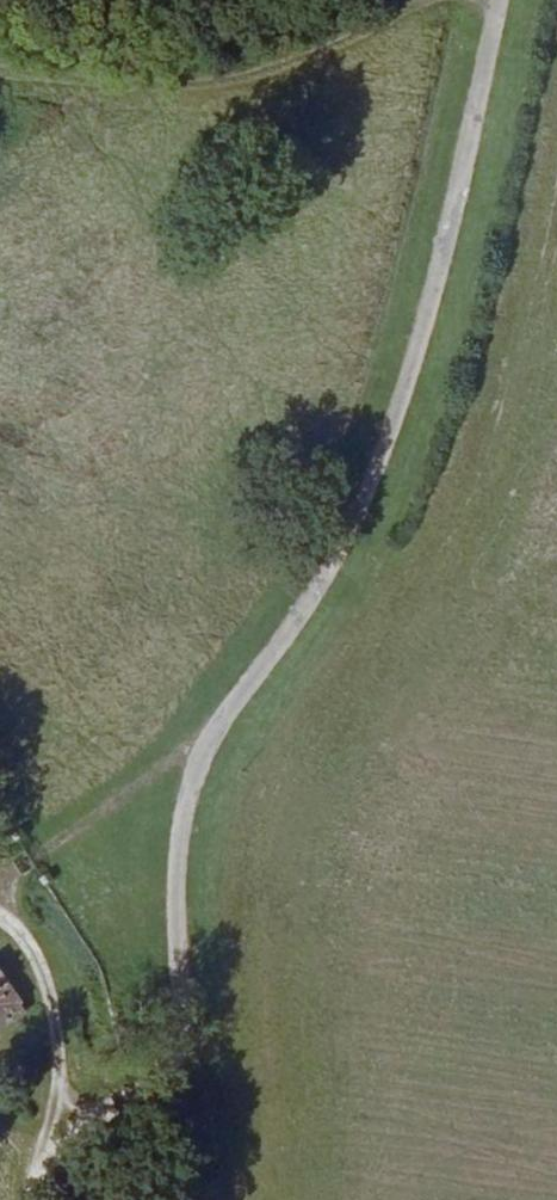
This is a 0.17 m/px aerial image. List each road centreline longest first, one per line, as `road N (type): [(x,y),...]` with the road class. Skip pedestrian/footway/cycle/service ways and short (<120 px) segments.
road 1 (unclassified): [(490,0),(410,346),(364,479),(313,582),(212,723)]
road 2 (track): [(410,0),(311,53),(211,84),(136,92),(0,70)]
road 3 (unclassified): [(24,1199),(49,1111),(51,1041),(34,972),(0,918)]
road 4 (unclassified): [(212,723),(193,756),(173,833),(168,919),(177,1008)]
road 5 (unclassified): [(212,723),(0,878)]
road 6 (track): [(177,1008),(213,1199)]

